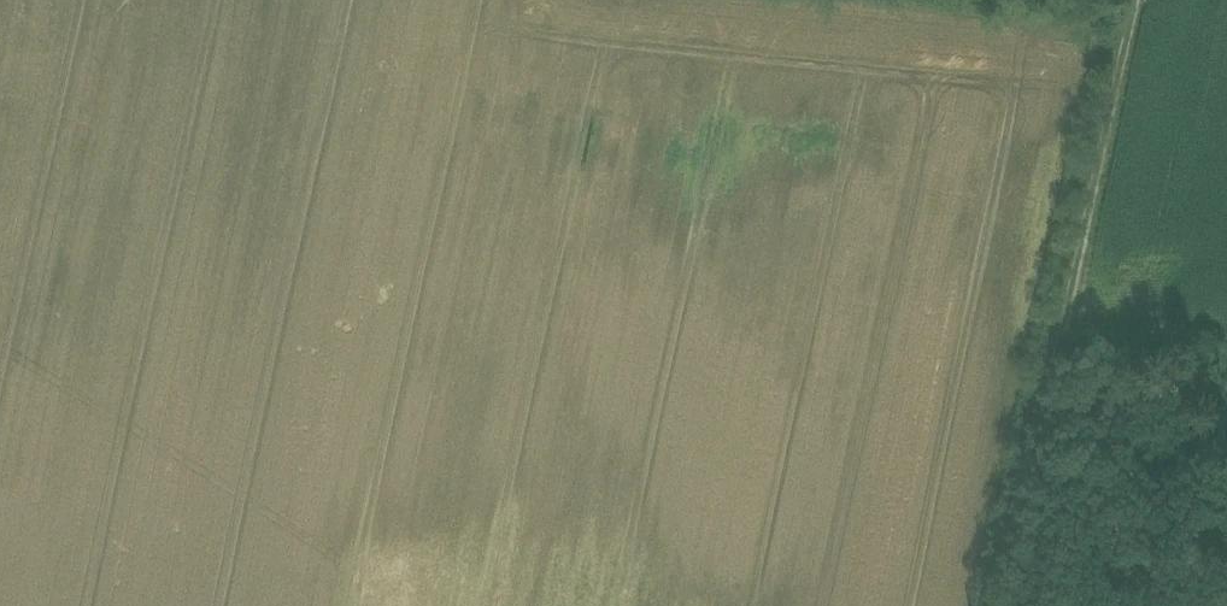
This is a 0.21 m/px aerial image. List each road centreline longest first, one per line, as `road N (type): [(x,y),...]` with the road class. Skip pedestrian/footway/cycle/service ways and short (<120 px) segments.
road 1 (track): [(1017,605),(1141,0)]

